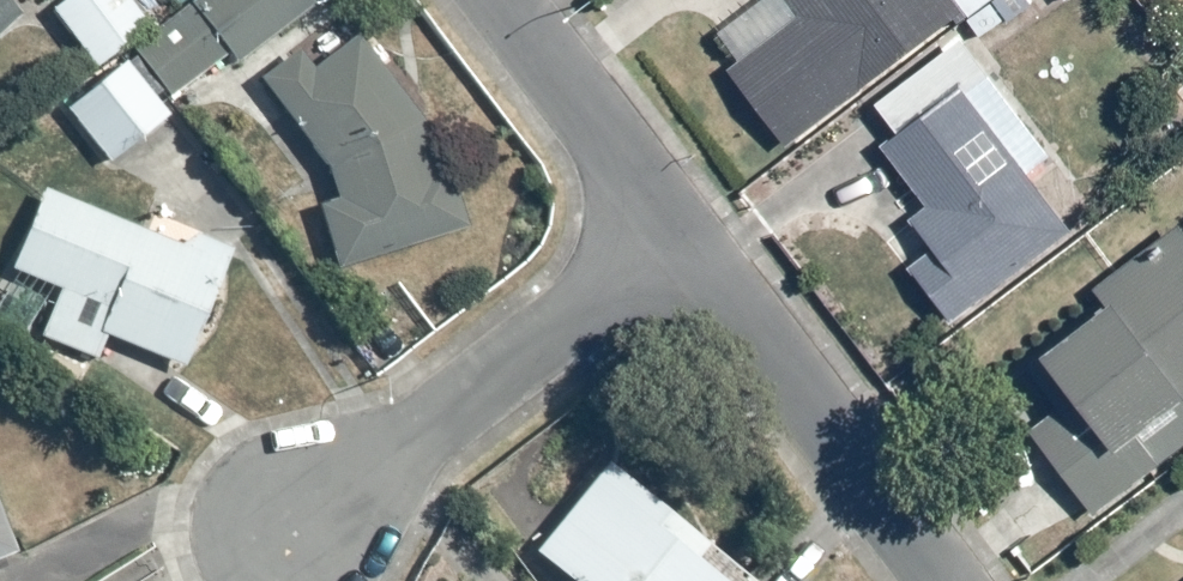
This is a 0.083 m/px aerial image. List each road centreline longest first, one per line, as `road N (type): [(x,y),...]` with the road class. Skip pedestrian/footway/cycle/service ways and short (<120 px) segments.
road 1 (residential): [(288,524),(676,246)]
road 2 (residential): [(928,580),(676,246)]
road 3 (residential): [(676,246),(494,0)]

